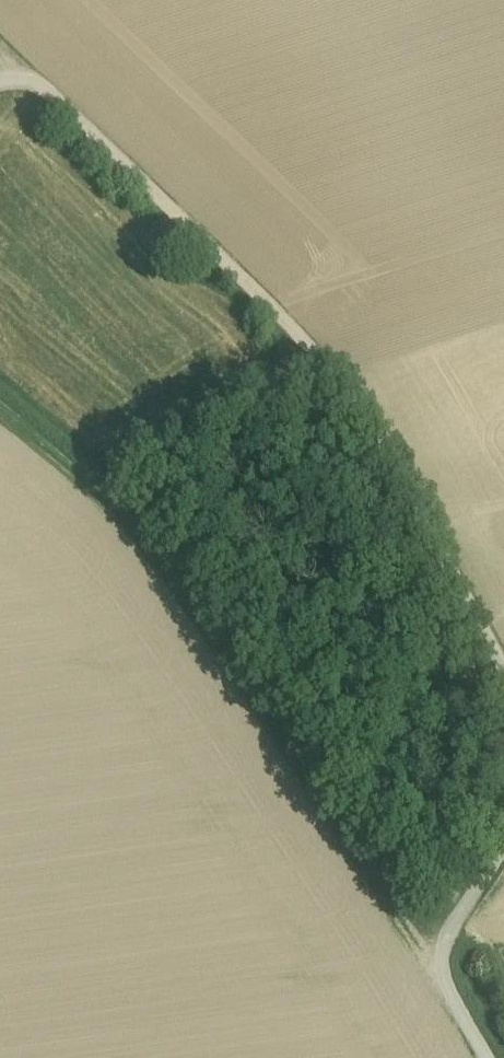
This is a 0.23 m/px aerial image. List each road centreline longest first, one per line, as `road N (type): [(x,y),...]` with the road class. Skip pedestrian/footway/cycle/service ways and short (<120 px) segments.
road 1 (track): [(28,76),(333,369),(503,668)]
road 2 (track): [(0,409),(93,486),(440,966)]
road 3 (track): [(503,853),(440,966)]

